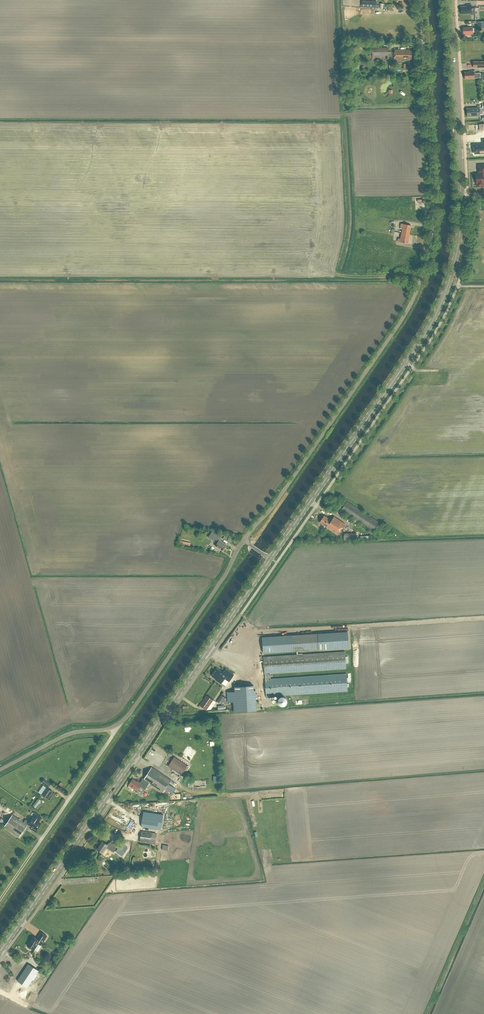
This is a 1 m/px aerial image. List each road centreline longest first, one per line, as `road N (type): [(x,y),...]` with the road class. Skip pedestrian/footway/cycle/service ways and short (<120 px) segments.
road 1 (secondary): [(271,559),(427,331),(450,277),(461,206),(449,0)]
road 2 (unclassified): [(243,540),(401,320),(427,262),(433,215),(421,0)]
road 3 (secondary): [(0,951),(271,559)]
road 4 (unclassified): [(113,728),(243,540)]
road 5 (unclassified): [(32,853),(113,728)]
road 6 (unclassified): [(0,769),(66,735),(113,728)]

